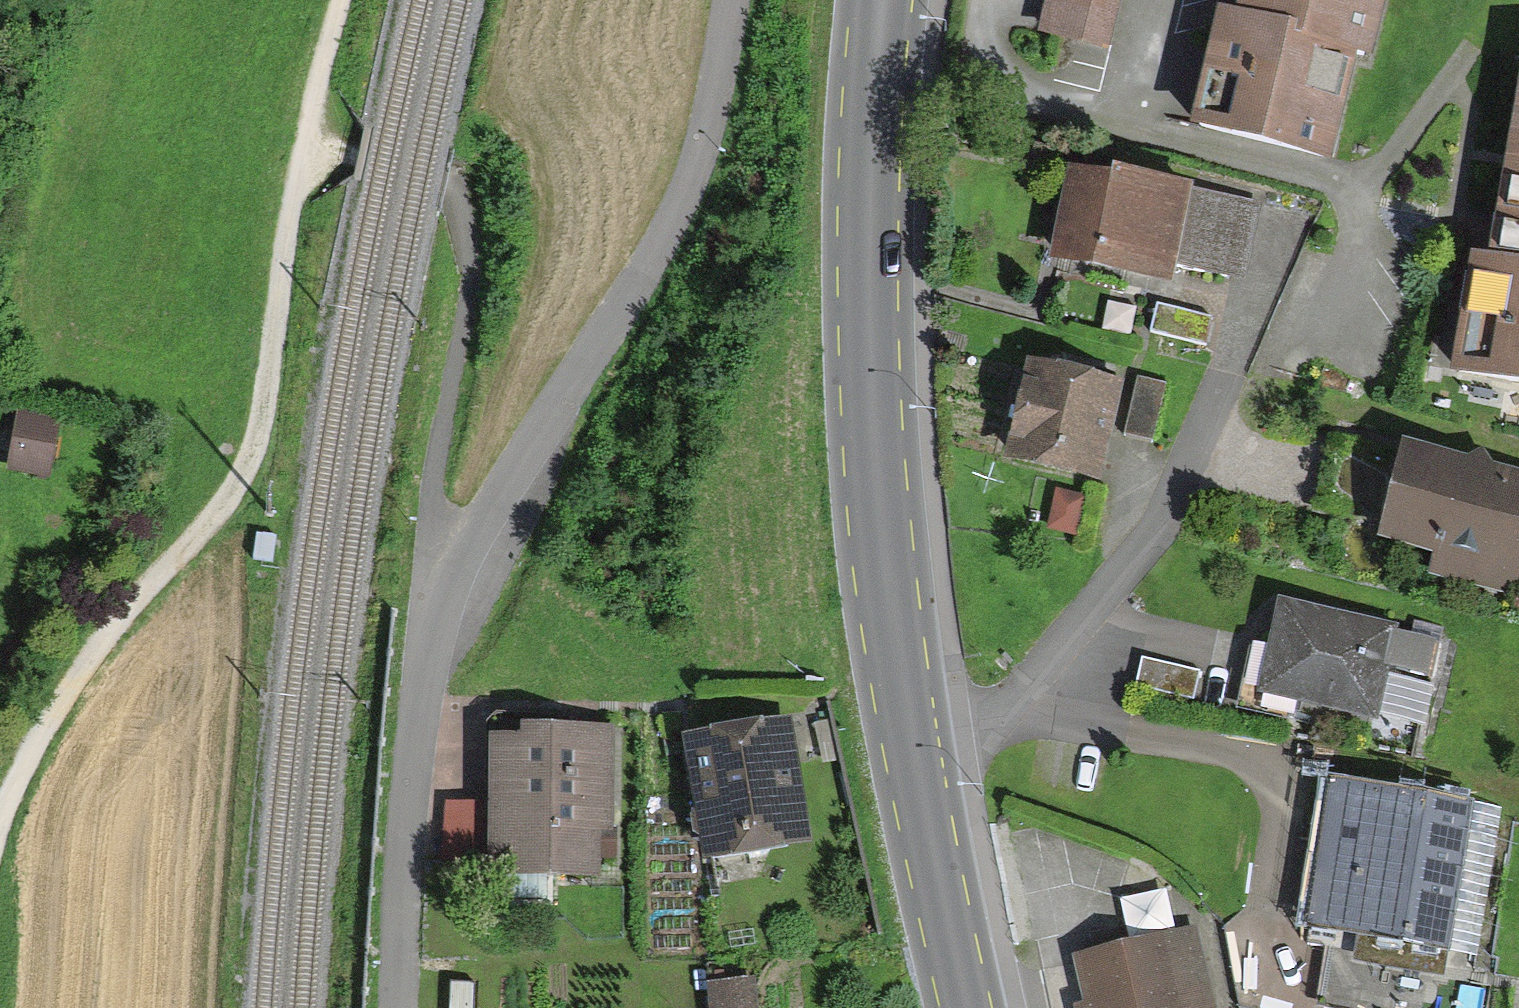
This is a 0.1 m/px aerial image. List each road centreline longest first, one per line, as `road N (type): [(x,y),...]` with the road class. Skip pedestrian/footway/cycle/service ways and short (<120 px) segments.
road 1 (track): [(0,805),(100,641),(235,492),(264,407),(303,154),(343,0)]
road 2 (primary): [(880,0),(861,199),(863,371),(909,755)]
road 3 (residential): [(909,755),(1005,716),(1131,552),(1191,447),(1292,223)]
road 4 (residential): [(727,0),(678,203),(450,570)]
road 5 (unclassified): [(303,154),(445,181),(467,230),(424,524),(450,570)]
road 6 (residential): [(450,570),(418,659),(395,1007)]
road 7 (primary): [(909,755),(960,1007)]

